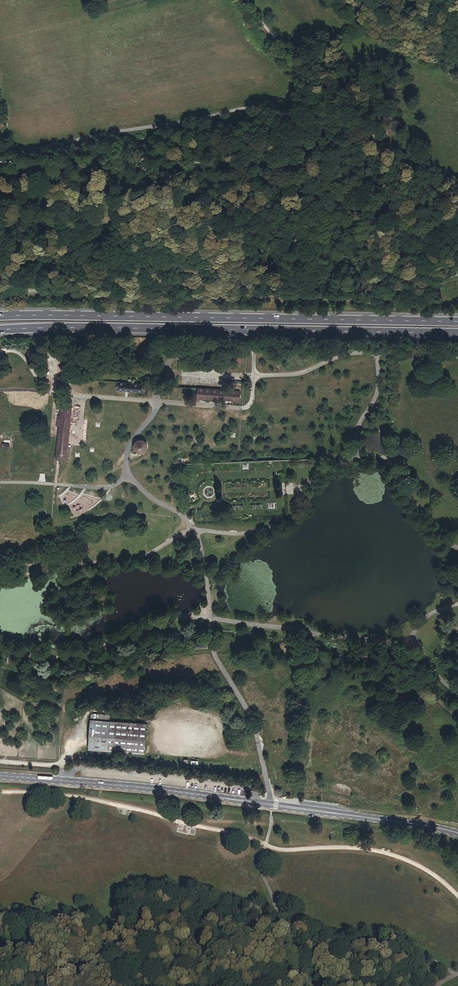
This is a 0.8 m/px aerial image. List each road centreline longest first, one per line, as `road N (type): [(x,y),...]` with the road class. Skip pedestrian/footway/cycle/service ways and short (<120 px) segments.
road 1 (tertiary): [(0,776),(142,787),(457,835)]
road 2 (track): [(0,201),(285,212),(457,189)]
road 3 (trunk): [(457,321),(0,316)]
road 4 (trunk): [(0,330),(457,334)]

